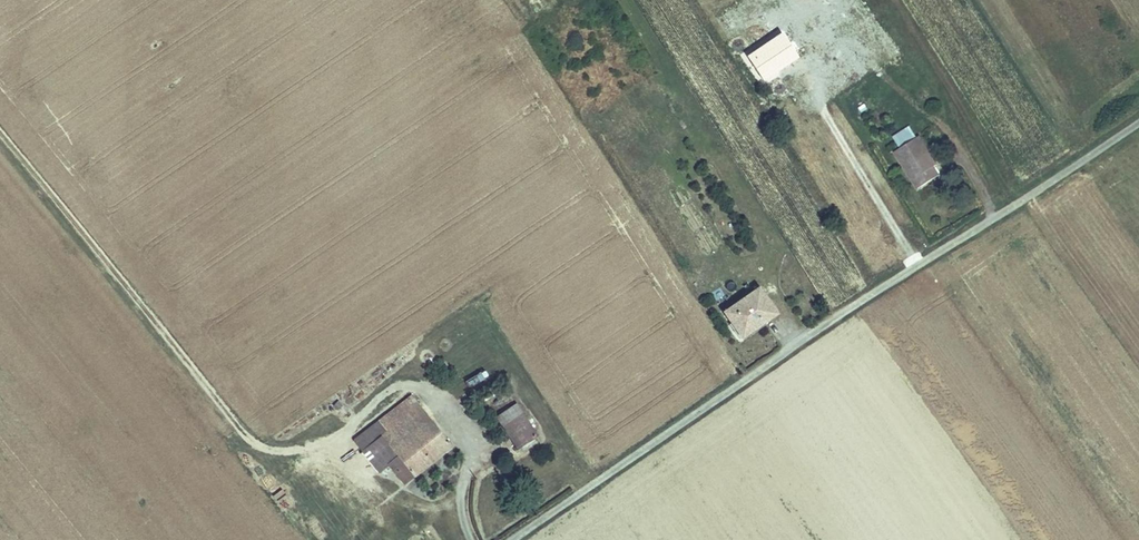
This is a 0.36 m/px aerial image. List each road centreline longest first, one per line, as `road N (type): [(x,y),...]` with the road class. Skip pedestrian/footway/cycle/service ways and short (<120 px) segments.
road 1 (residential): [(510,539),(786,348),(1138,123)]
road 2 (track): [(0,139),(247,439),(279,451),(354,422)]

